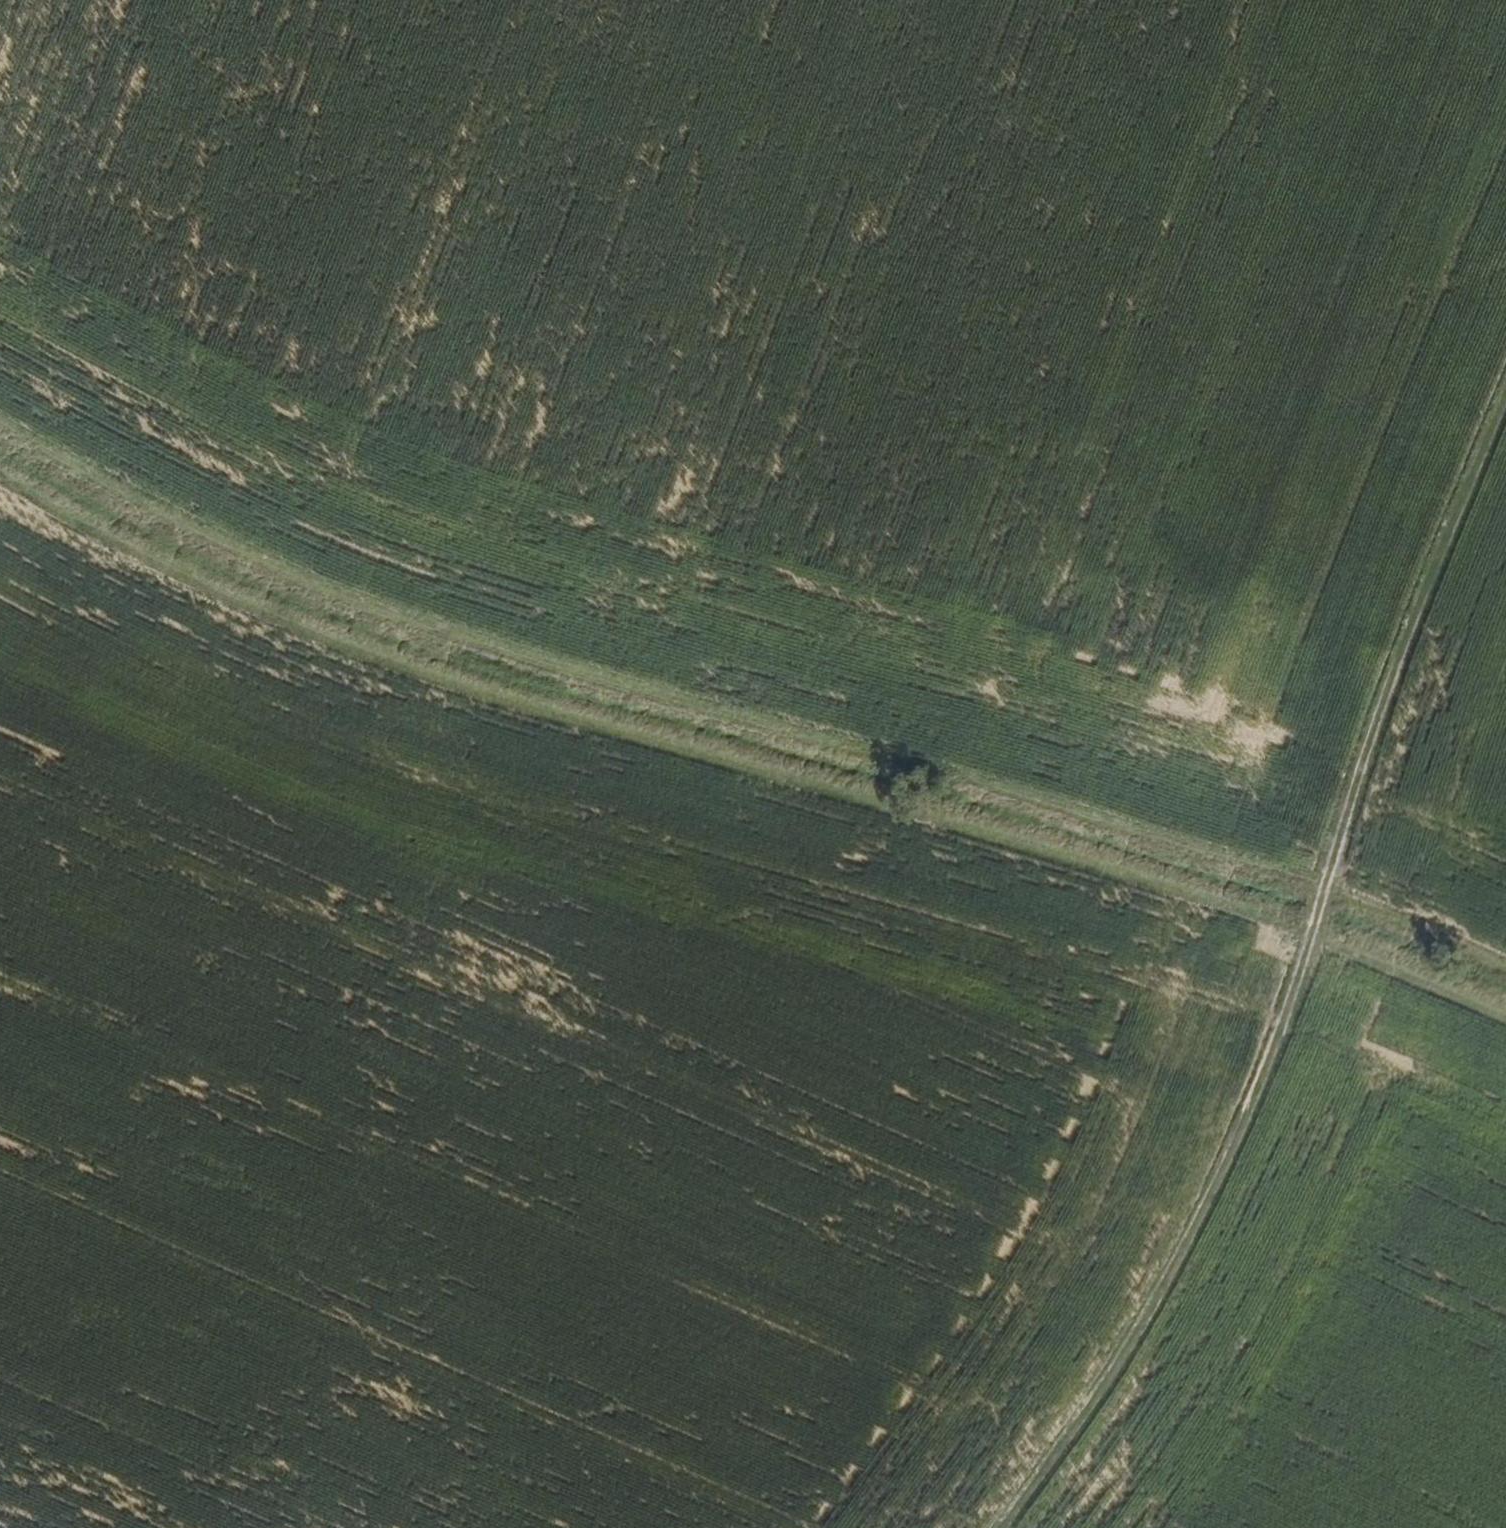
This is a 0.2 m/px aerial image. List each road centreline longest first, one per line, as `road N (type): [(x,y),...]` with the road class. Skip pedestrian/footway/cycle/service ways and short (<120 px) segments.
road 1 (track): [(1003,1527),(1069,1438),(1226,1145),(1297,987),(1341,833),(1505,421)]

